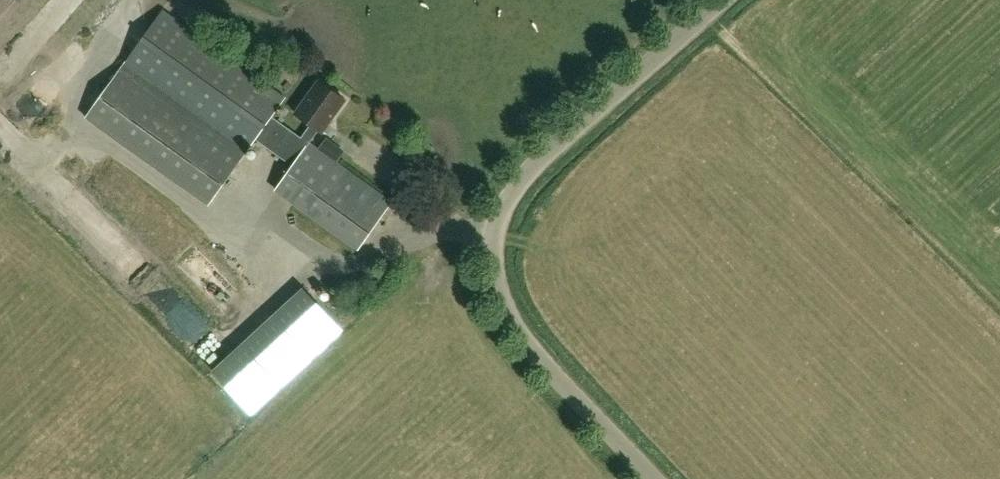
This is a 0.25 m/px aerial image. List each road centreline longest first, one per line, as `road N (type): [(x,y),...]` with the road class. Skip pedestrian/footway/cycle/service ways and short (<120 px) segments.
road 1 (unclassified): [(662,478),(516,323),(500,296),(494,243),(499,212),(532,162),(717,0)]

